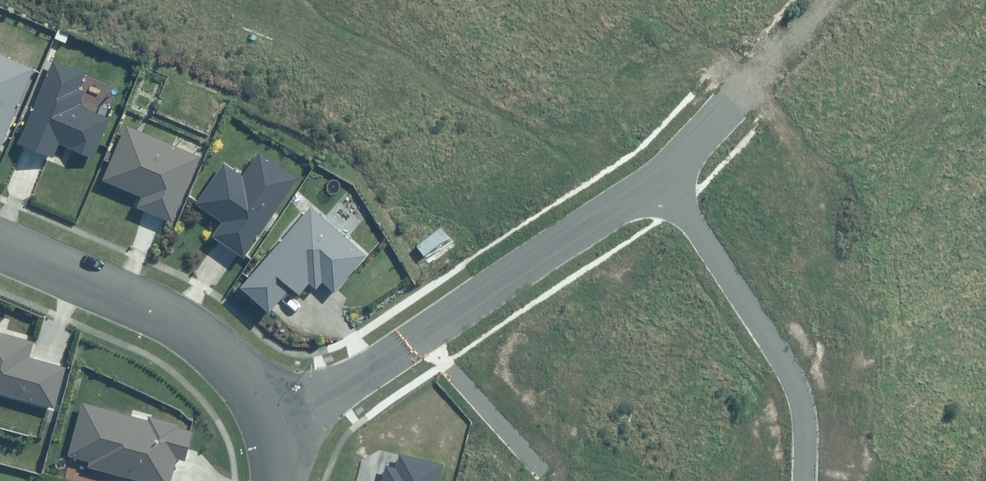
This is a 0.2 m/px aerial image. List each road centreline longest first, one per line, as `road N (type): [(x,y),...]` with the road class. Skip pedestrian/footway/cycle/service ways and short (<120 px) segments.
road 1 (residential): [(664,176),(451,327),(350,379)]
road 2 (residential): [(805,474),(801,404),(788,370),(664,176)]
road 3 (residential): [(274,411),(189,330),(0,247)]
road 4 (residential): [(829,0),(664,176)]

